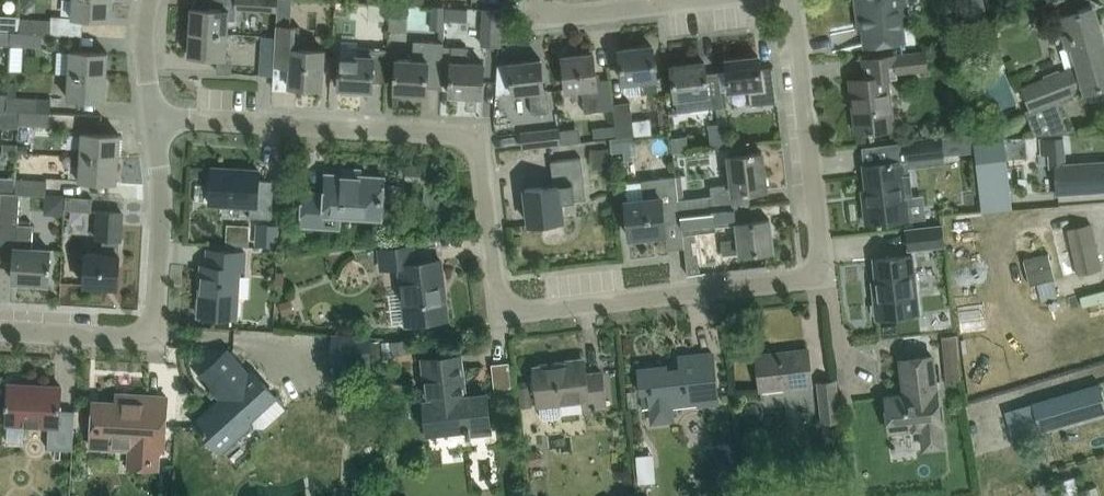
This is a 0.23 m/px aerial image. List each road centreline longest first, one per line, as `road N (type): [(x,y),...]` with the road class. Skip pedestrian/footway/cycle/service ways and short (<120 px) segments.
road 1 (residential): [(153,117),(478,136),(499,311),(822,274),(791,0)]
road 2 (residential): [(153,117),(160,179),(153,339),(0,330)]
road 3 (residential): [(699,0),(538,19),(538,0)]

